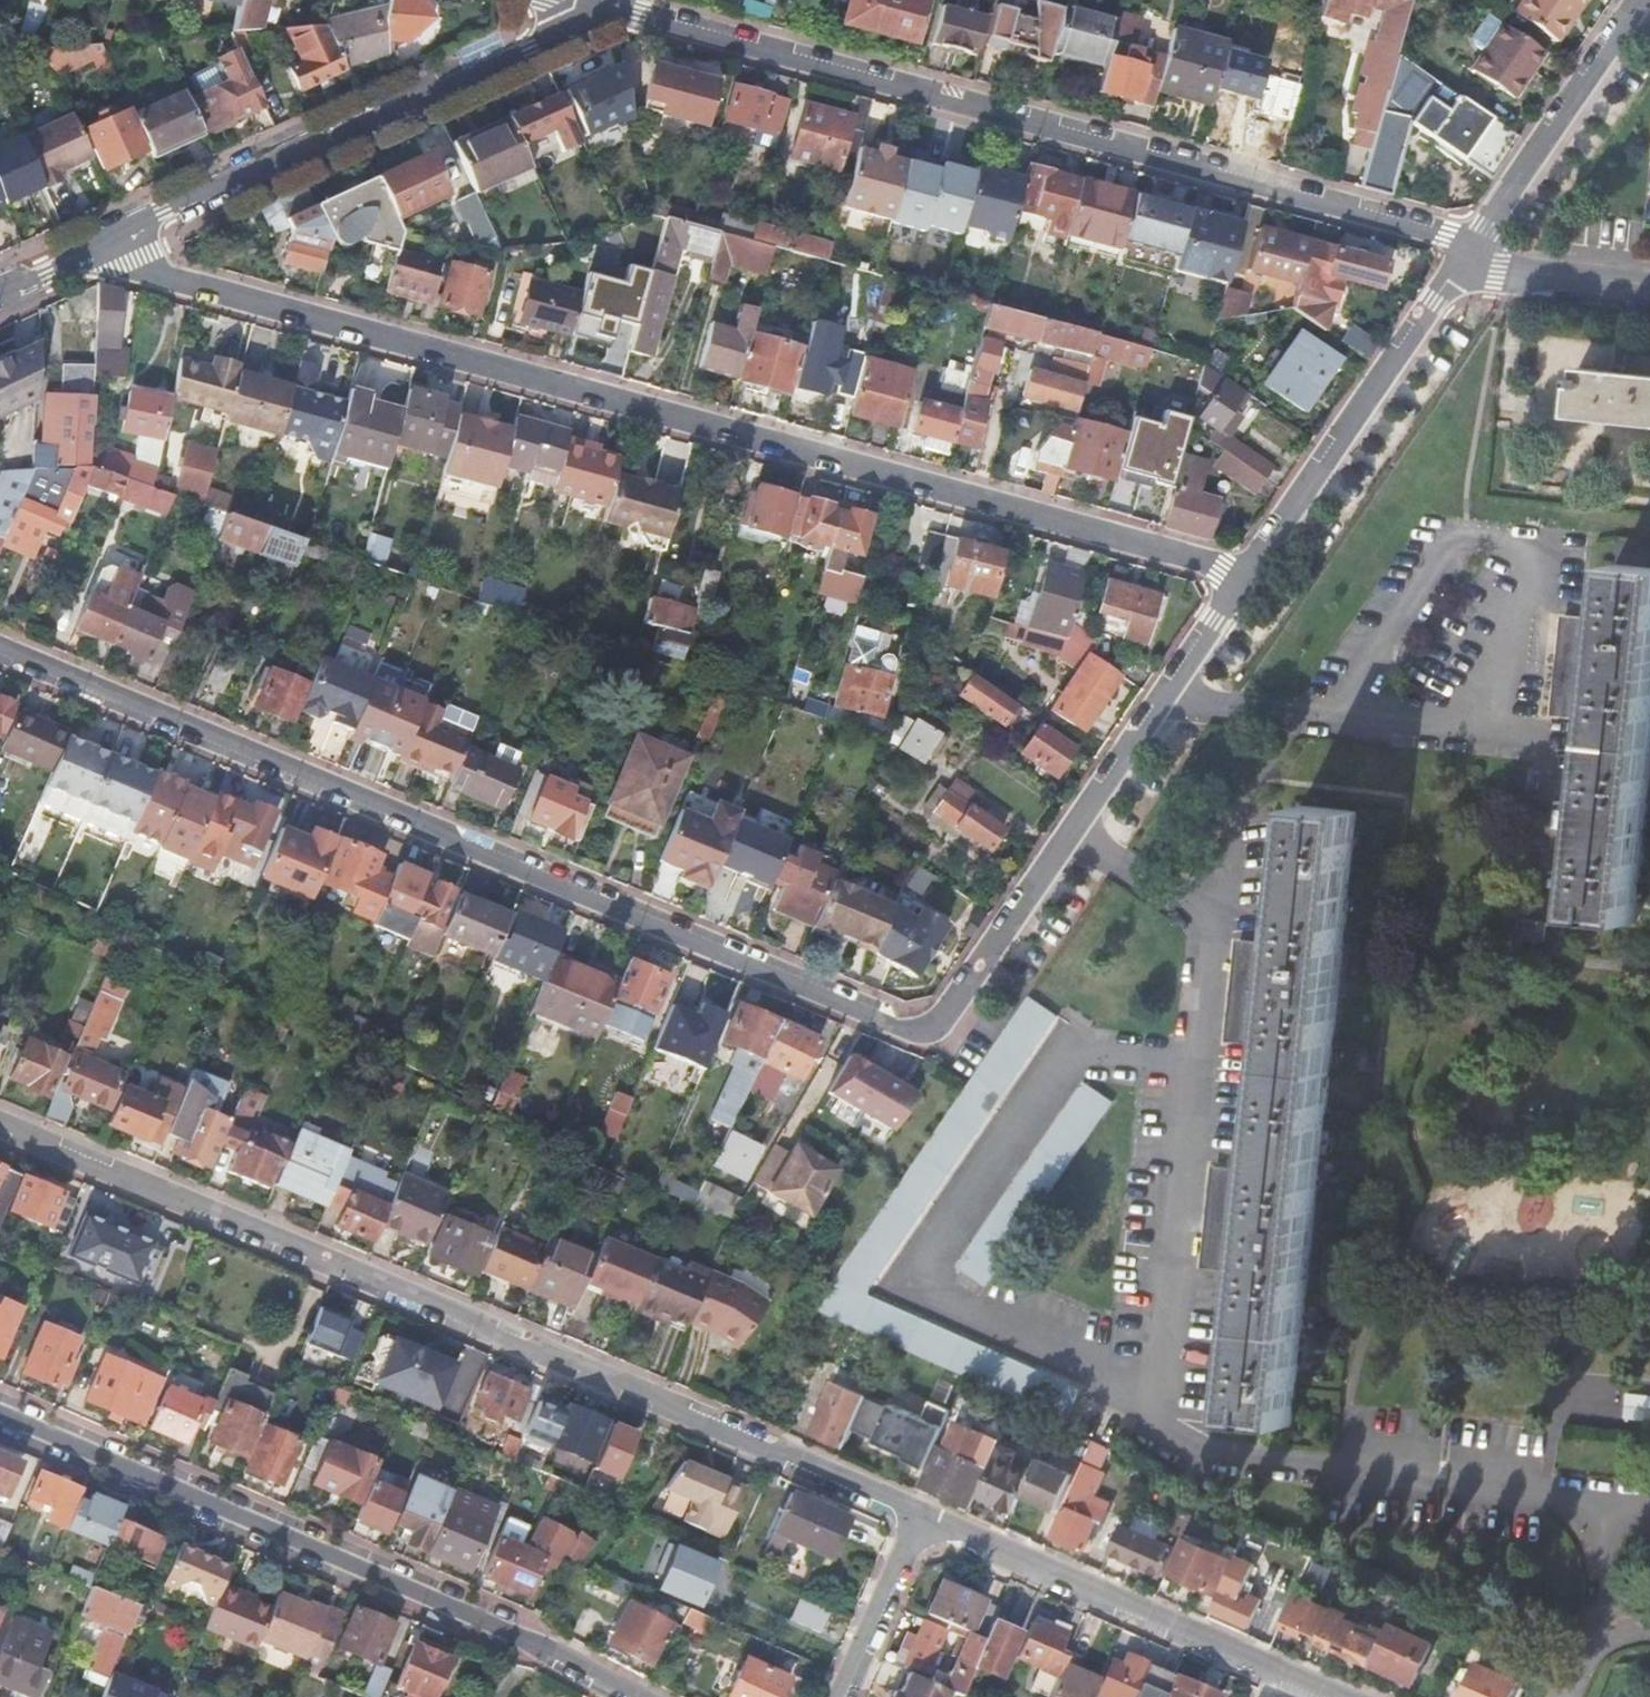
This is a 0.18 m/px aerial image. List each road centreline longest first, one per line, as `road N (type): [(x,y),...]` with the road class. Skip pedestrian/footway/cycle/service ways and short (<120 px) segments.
road 1 (unclassified): [(105,253),(1250,567)]
road 2 (residential): [(0,647),(929,1039),(957,1011)]
road 3 (residential): [(921,1512),(0,1126)]
road 4 (unclassified): [(608,8),(1444,240),(1468,254)]
road 5 (residential): [(0,1413),(545,1648),(636,1696)]
road 6 (residential): [(1153,1397),(930,1284),(1083,1037),(1192,1076)]
road 7 (unclassified): [(105,253),(608,8)]
road 8 (residential): [(1526,739),(1545,550),(1465,540),(1435,568),(1334,723)]
road 9 (residential): [(1335,1696),(921,1512)]
road 10 (unclassified): [(1250,567),(1468,254)]
road 11 (residential): [(1192,1076),(1153,1397)]
road 12 (unclassified): [(1468,254),(1646,0)]
road 13 (residential): [(1153,1397),(1191,1455),(1427,1496)]
road 14 (unclassified): [(957,1011),(1081,818)]
road 15 (residential): [(921,1512),(840,1696)]
road 16 (residential): [(1334,723),(1526,739)]
road 17 (residential): [(1536,905),(1558,748),(1526,739)]
road 18 (residential): [(1637,1517),(1449,1499)]
road 19 (residential): [(1468,254),(1508,271),(1649,285)]
road 20 (residential): [(1163,702),(1334,723)]
road 21 (residential): [(1081,818),(1210,926)]
road 22 (unclassified): [(1163,702),(1250,567)]
road 23 (residential): [(1192,1076),(1210,926)]
road 24 (unclassified): [(1081,818),(1163,702)]
road 25 (residential): [(1210,926),(1237,809)]

